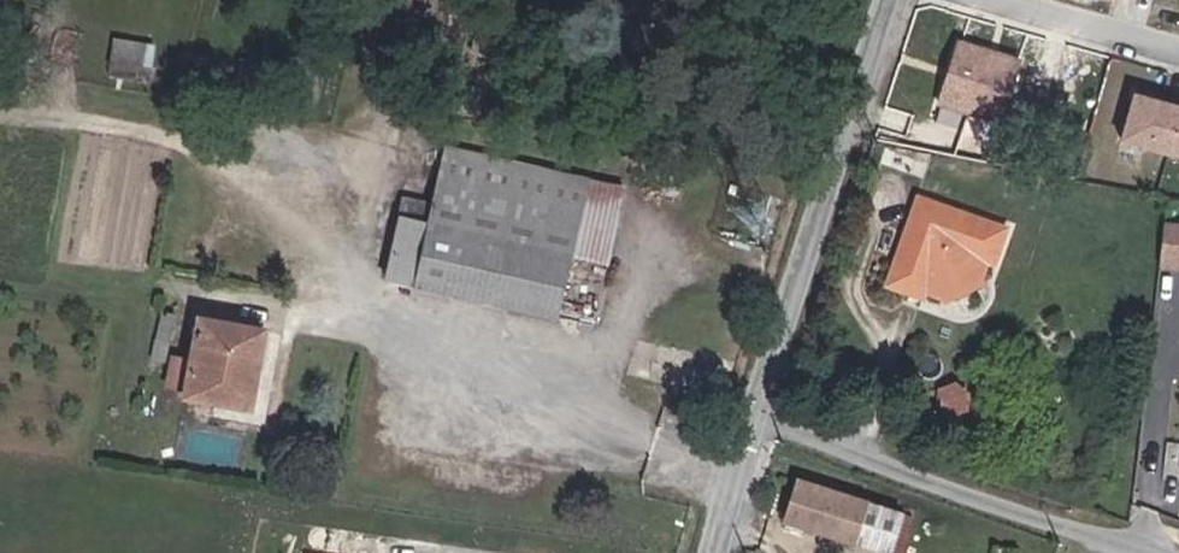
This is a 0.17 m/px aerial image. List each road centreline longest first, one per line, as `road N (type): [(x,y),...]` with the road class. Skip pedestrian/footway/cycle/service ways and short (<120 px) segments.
road 1 (residential): [(895,0),(759,419)]
road 2 (residential): [(759,419),(1155,552)]
road 3 (residential): [(759,419),(718,552)]

